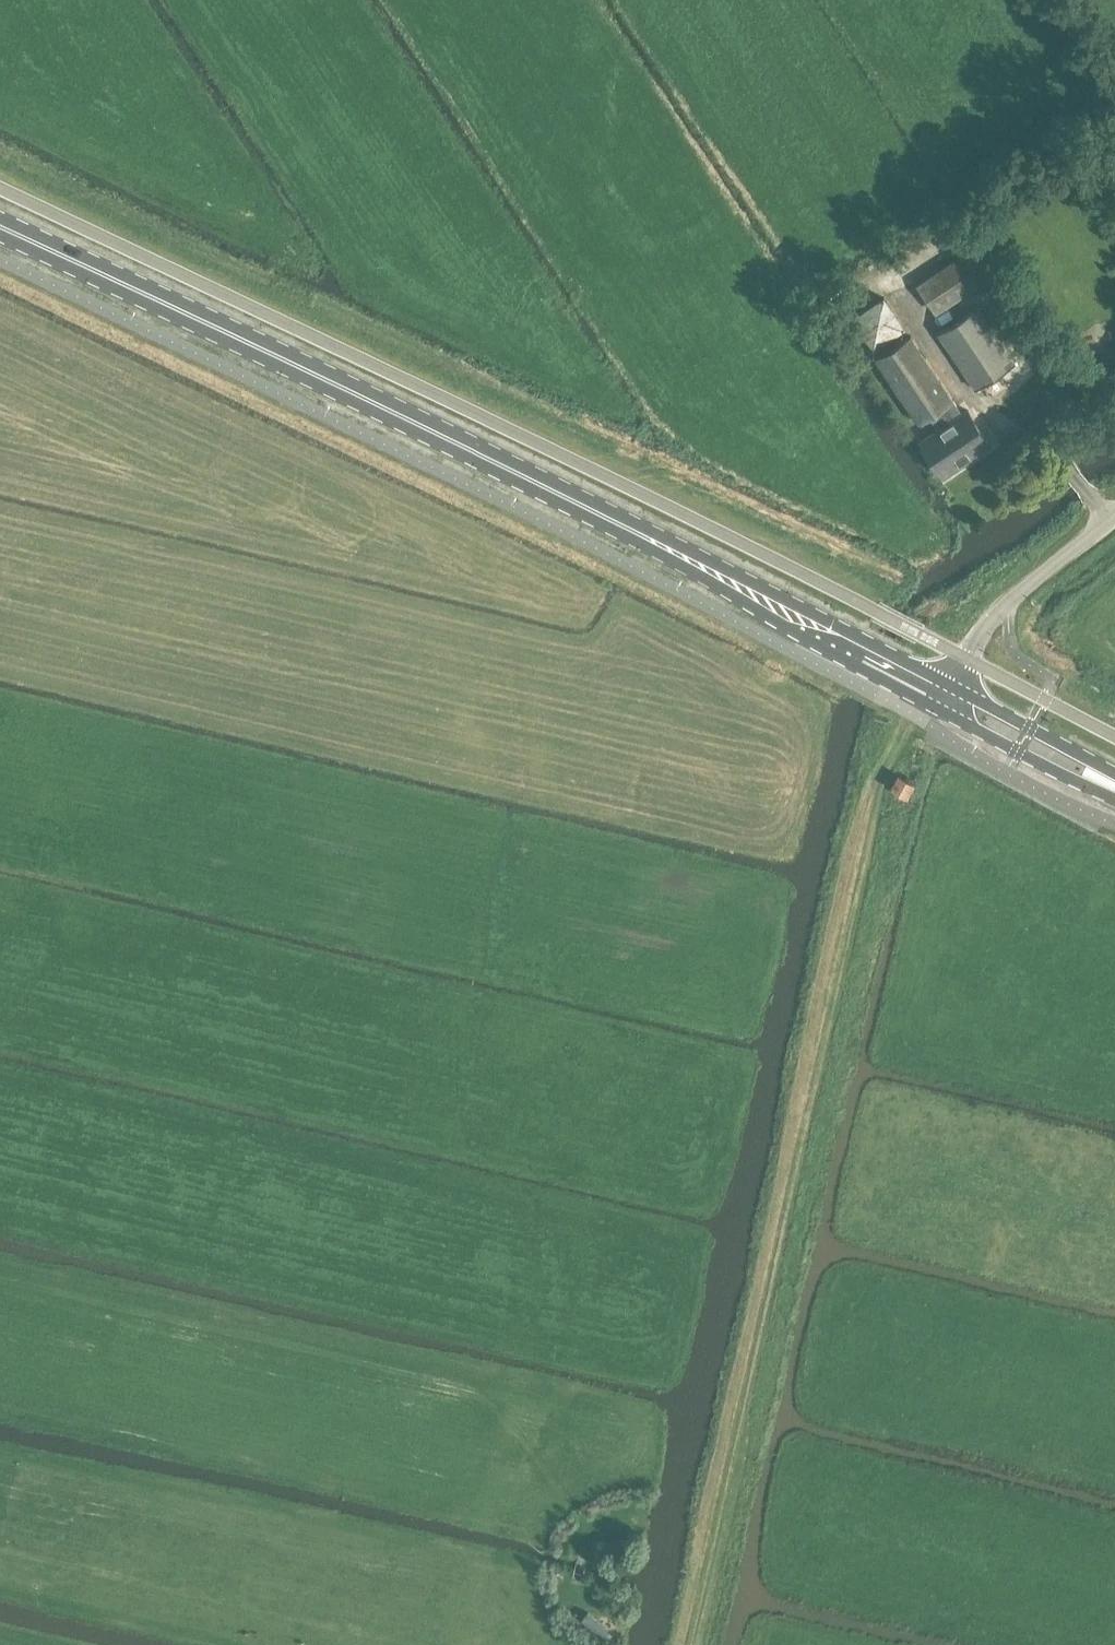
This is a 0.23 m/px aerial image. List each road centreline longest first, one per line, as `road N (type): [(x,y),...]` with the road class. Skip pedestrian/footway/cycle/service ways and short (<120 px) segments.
road 1 (primary): [(950,698),(541,486),(0,229)]
road 2 (track): [(698,1644),(777,1253),(877,871),(879,799),(905,730),(933,689)]
road 3 (track): [(397,1644),(0,1555)]
road 4 (unclassified): [(950,698),(1006,608),(1114,515)]
road 5 (primary): [(1114,785),(950,698)]
road 6 (track): [(580,1572),(576,1593),(481,1644)]

